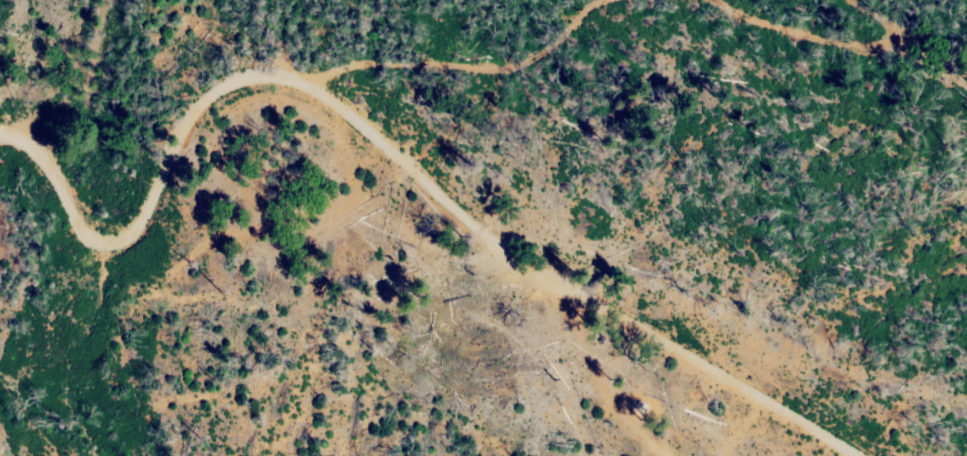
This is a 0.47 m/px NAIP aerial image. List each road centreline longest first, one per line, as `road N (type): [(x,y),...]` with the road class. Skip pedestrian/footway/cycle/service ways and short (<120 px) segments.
road 1 (track): [(850,455),(547,283),(350,124),(283,88),(228,96),(196,121),(141,206),(102,224),(78,217),(28,153),(0,135)]
road 2 (track): [(283,88),(363,55),(544,69),(609,53),(728,0)]

